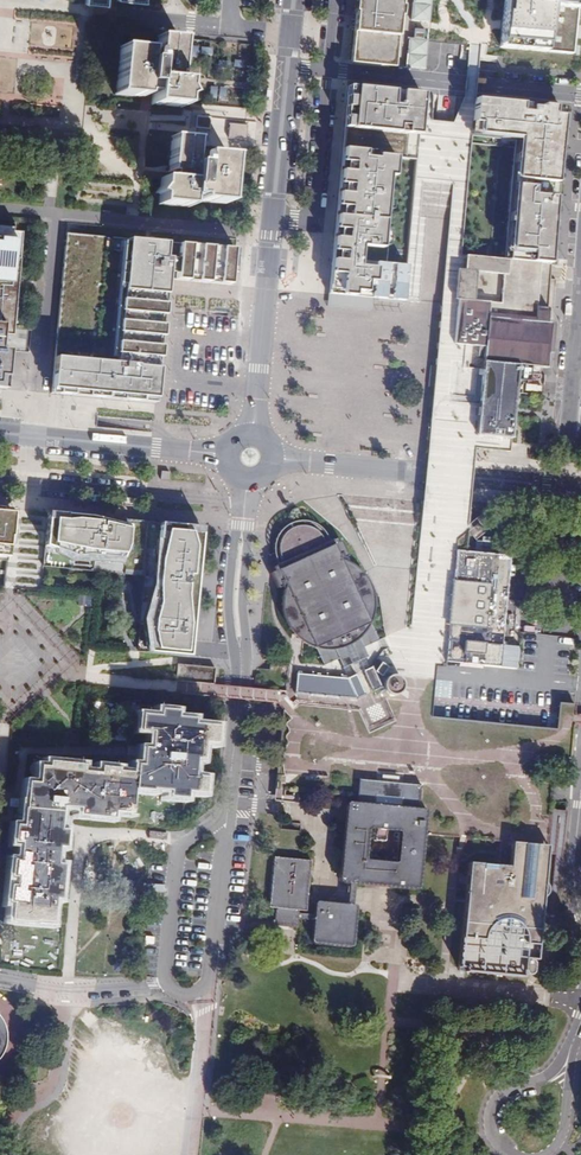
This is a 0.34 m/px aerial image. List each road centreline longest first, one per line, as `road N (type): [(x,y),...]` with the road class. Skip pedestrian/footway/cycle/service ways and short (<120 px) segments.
road 1 (tertiary): [(288,65),(252,434)]
road 2 (residential): [(225,803),(235,766),(247,480)]
road 3 (residential): [(288,65),(580,93)]
road 4 (tertiary): [(272,459),(561,488)]
road 5 (residential): [(167,983),(187,994),(209,985),(225,803)]
road 6 (tertiary): [(225,456),(0,432)]
road 7 (residential): [(580,274),(561,488)]
road 8 (residential): [(225,803),(177,853),(167,983)]
road 9 (residential): [(0,976),(66,993),(167,983)]
road 10 (residential): [(566,1068),(492,1100),(486,1135),(503,1154)]

